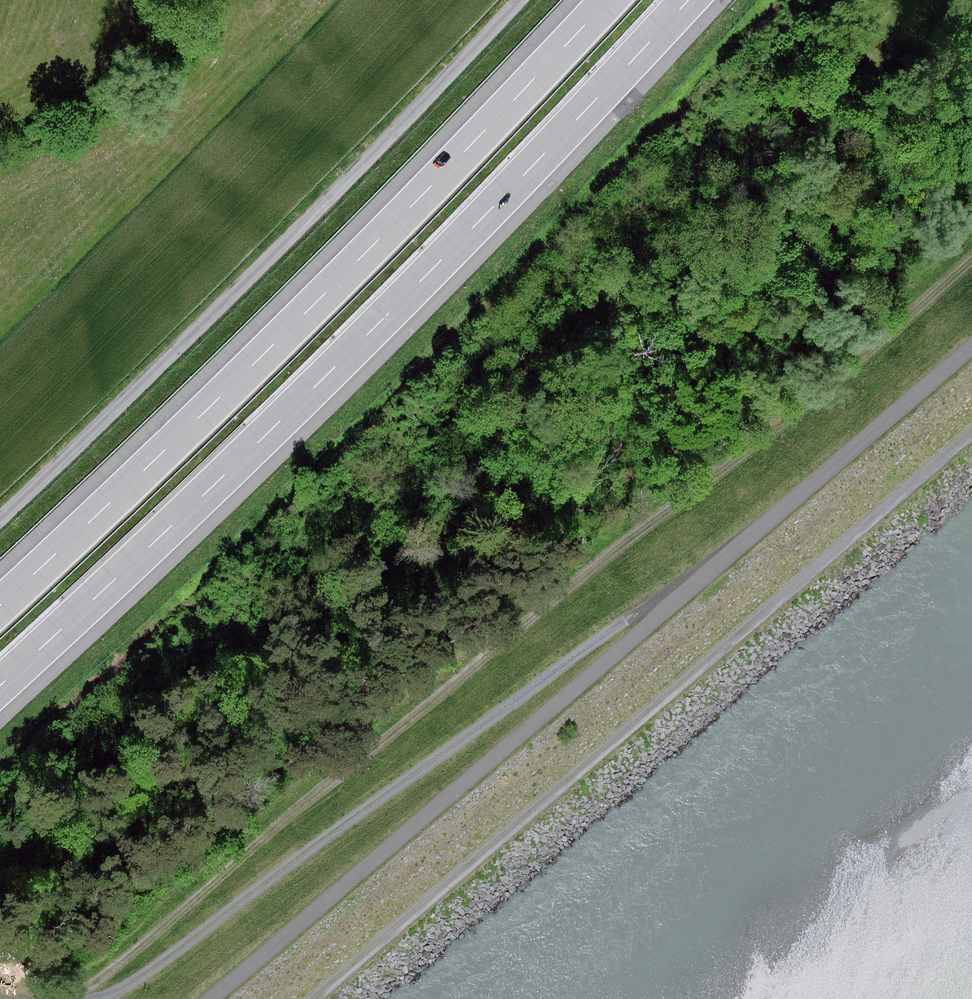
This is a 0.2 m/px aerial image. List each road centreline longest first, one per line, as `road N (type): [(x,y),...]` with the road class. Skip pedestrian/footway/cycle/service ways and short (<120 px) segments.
road 1 (track): [(971,257),(72,998)]
road 2 (track): [(971,347),(210,998)]
road 3 (motorway): [(0,684),(262,440),(687,0)]
road 4 (track): [(313,998),(971,433)]
road 5 (motorway): [(610,0),(210,406),(0,602)]
road 6 (track): [(97,998),(132,984),(745,540)]
road 7 (track): [(0,512),(518,0)]

